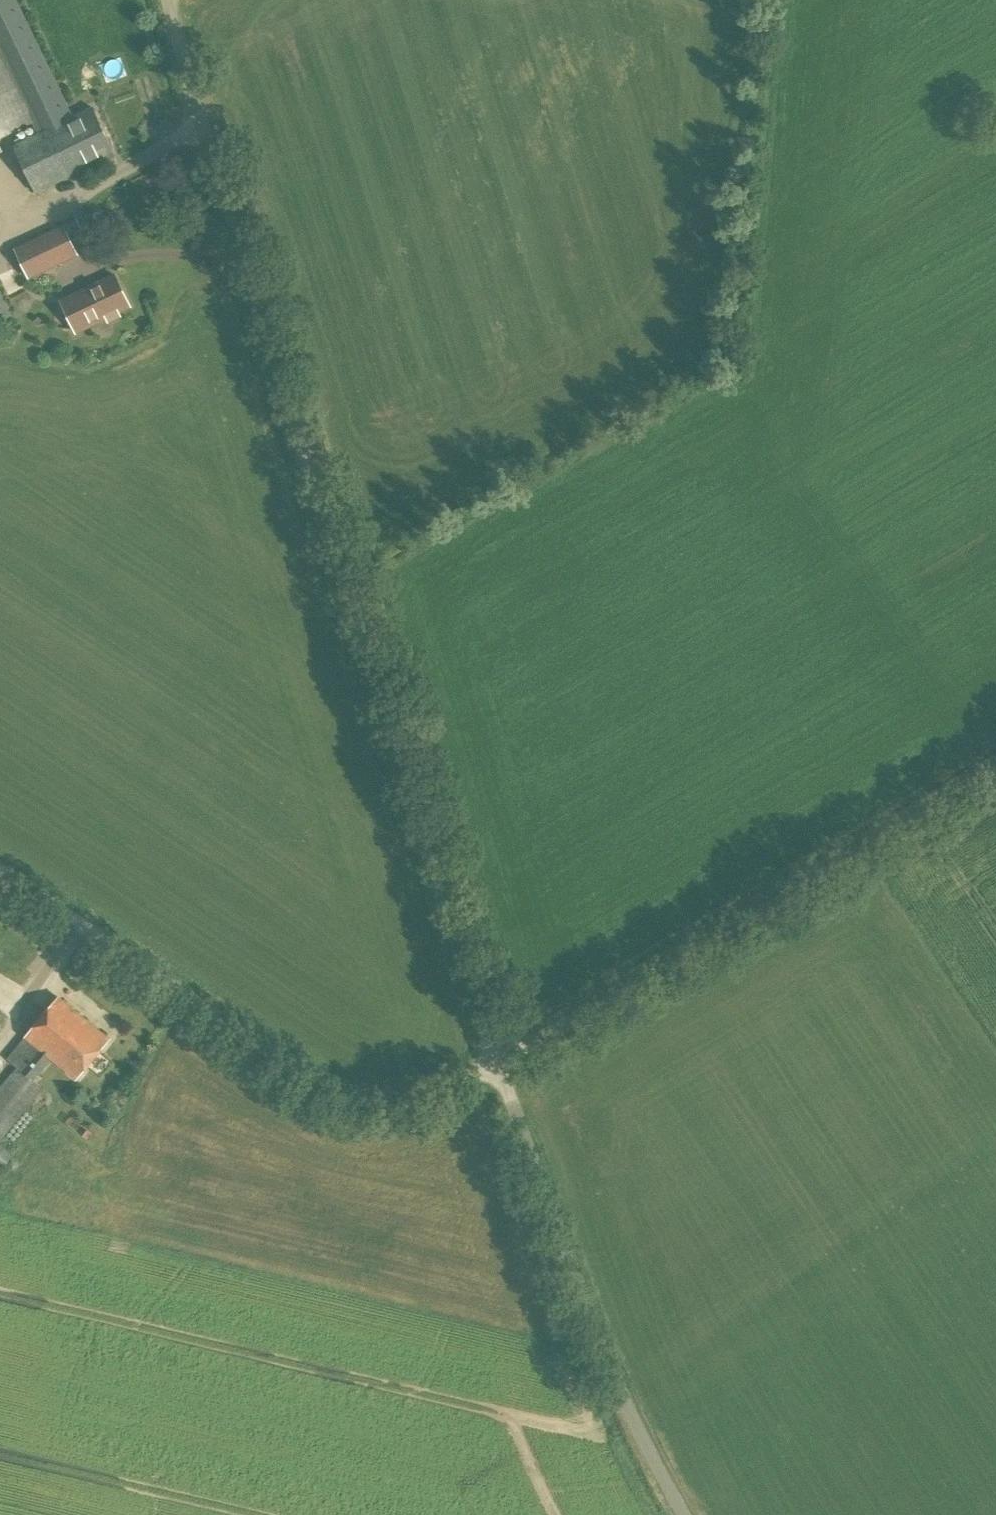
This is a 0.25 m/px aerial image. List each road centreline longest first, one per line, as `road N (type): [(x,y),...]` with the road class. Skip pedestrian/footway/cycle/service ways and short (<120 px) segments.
road 1 (unclassified): [(498,1064),(163,0)]
road 2 (unclassified): [(498,1064),(995,767)]
road 3 (unclassified): [(498,1064),(389,1100),(335,1091),(0,870)]
road 4 (unclassified): [(684,1514),(598,1336),(498,1064)]

